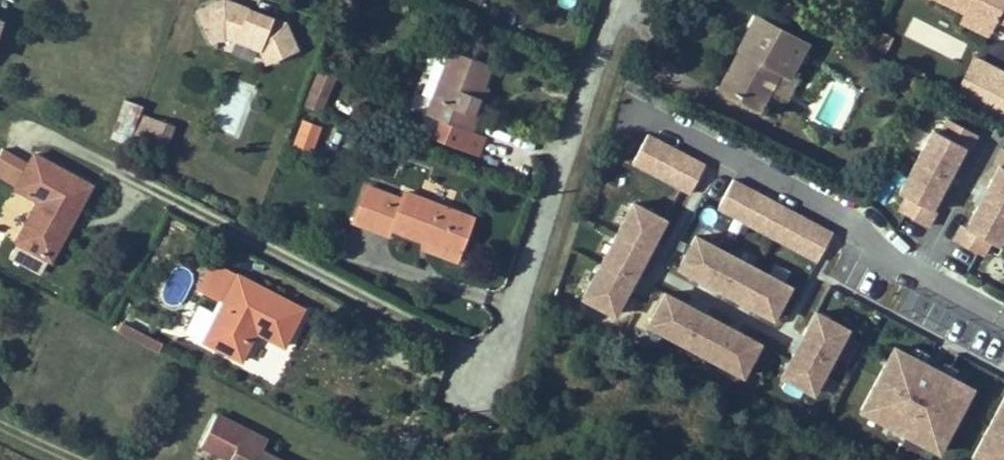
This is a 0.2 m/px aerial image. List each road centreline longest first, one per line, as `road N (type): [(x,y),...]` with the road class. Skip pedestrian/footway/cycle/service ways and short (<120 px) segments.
road 1 (residential): [(1003,323),(895,266),(852,224),(623,105)]
road 2 (residential): [(457,392),(506,332),(619,0)]

